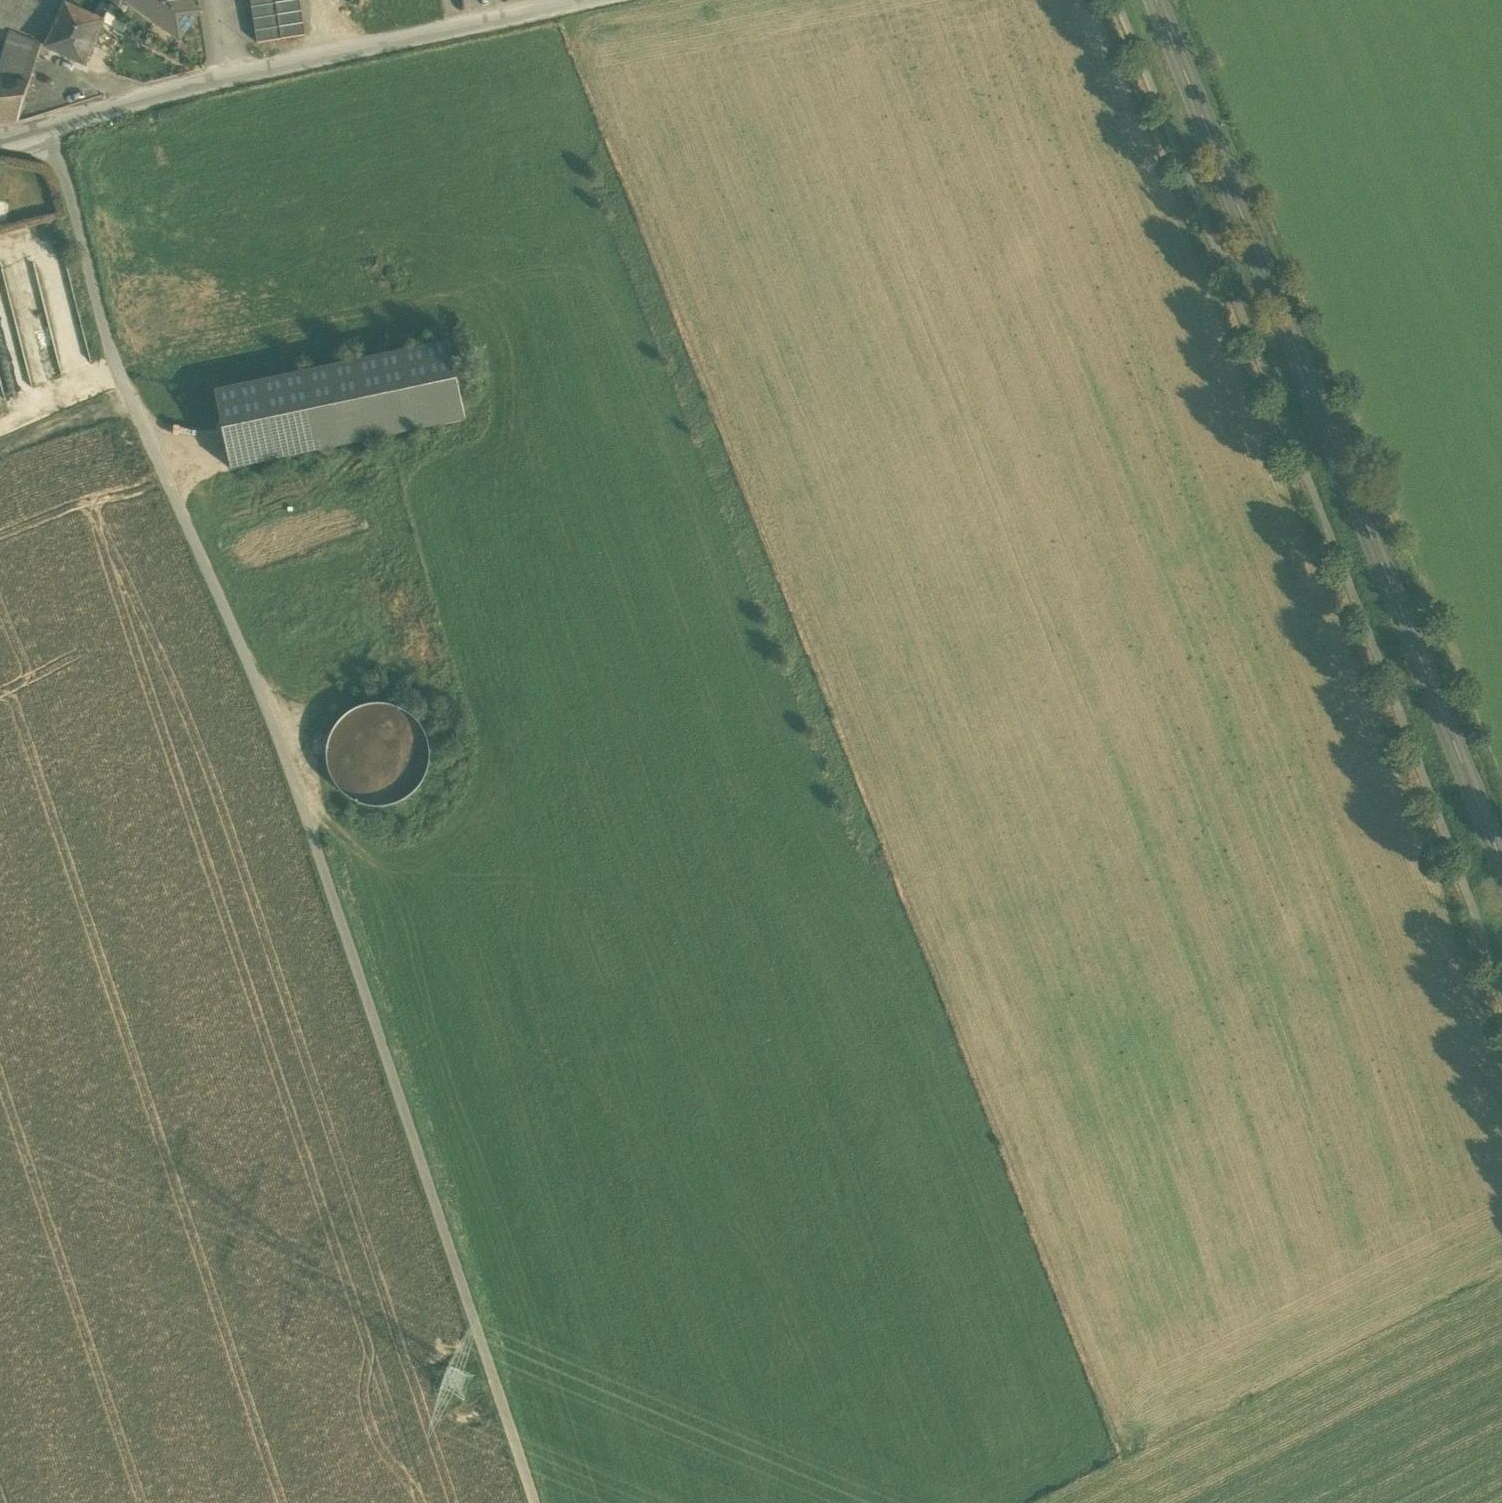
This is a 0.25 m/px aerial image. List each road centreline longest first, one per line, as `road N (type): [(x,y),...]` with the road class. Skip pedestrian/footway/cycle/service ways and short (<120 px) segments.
road 1 (track): [(535,1502),(318,843),(106,341),(53,132)]
road 2 (secondary): [(1156,0),(1501,872)]
road 3 (residential): [(0,140),(594,0)]

